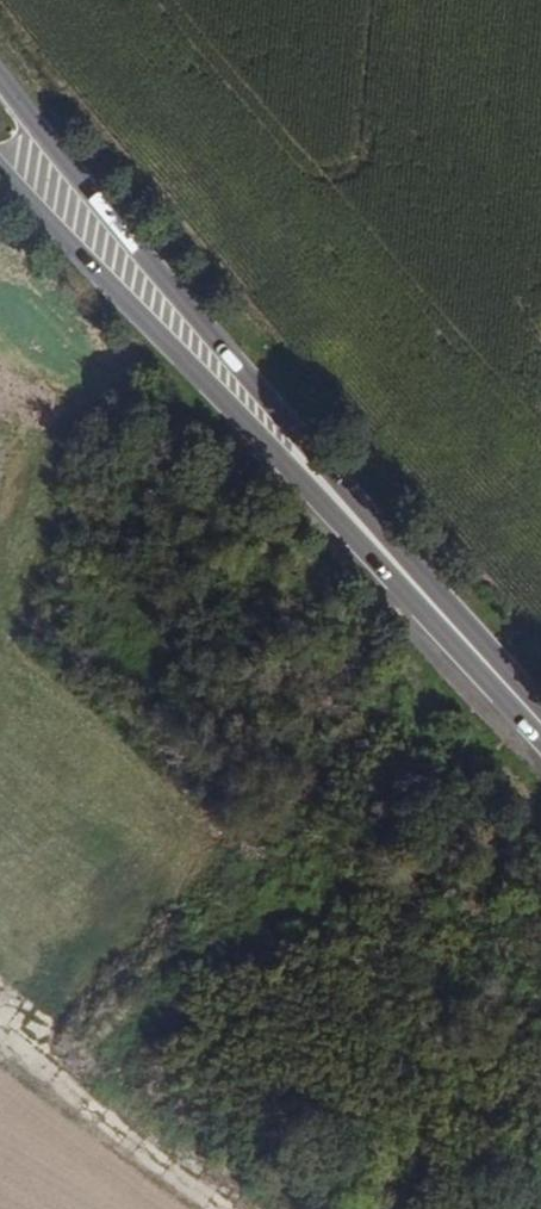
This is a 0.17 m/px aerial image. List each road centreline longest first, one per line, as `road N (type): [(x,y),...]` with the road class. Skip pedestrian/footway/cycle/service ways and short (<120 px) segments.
road 1 (primary): [(320,478),(0,82)]
road 2 (primary): [(0,170),(320,478)]
road 3 (primary): [(540,720),(320,478)]
road 4 (track): [(0,1024),(73,1098),(223,1208)]

